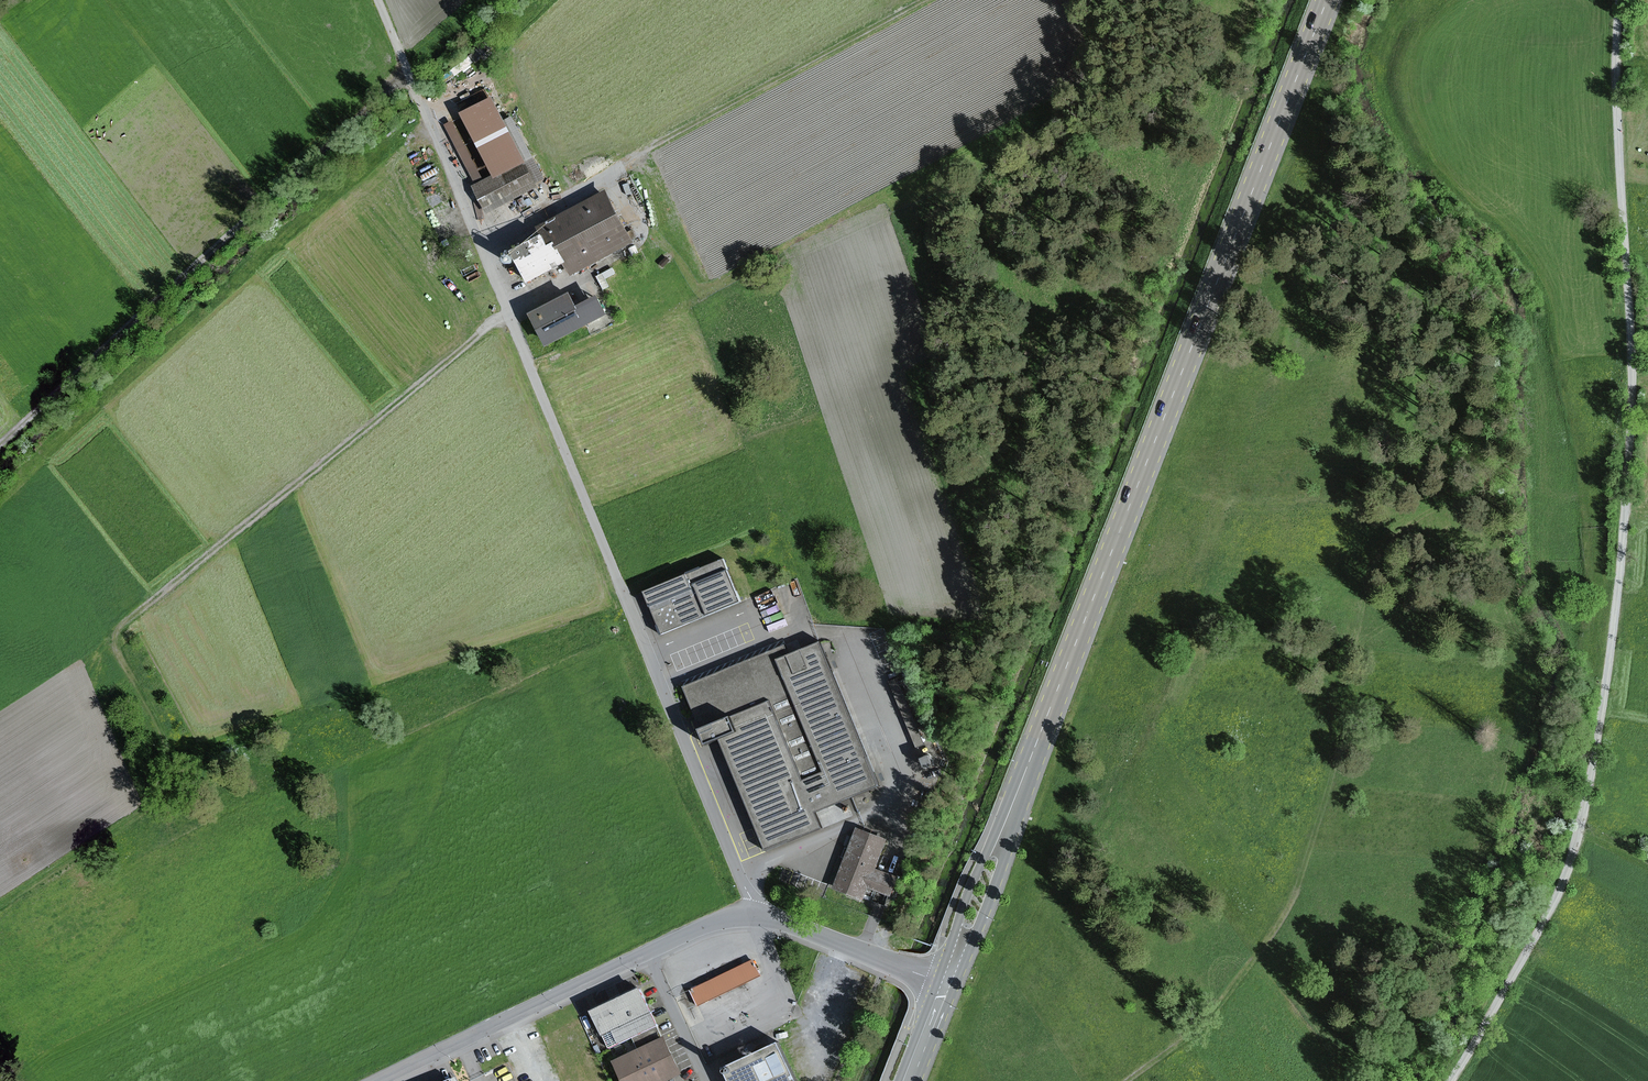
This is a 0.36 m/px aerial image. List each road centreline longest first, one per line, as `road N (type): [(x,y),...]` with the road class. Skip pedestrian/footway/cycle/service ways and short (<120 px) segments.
road 1 (track): [(1452,1080),(1560,894),(1602,718),(1630,424),(1617,105),(1620,0)]
road 2 (primary): [(1330,0),(944,984)]
road 3 (unclassified): [(382,0),(759,915)]
road 4 (track): [(512,312),(123,625),(120,643),(176,751),(176,774),(146,813),(0,905)]
road 5 (track): [(1126,1080),(1210,1014),(1285,912),(1329,794),(1368,631),(1363,504)]
road 6 (track): [(412,72),(0,445)]
road 7 (residential): [(379,1080),(710,924),(759,915)]
road 8 (track): [(607,180),(633,157),(927,0)]
road 9 (residential): [(759,915),(944,984)]

